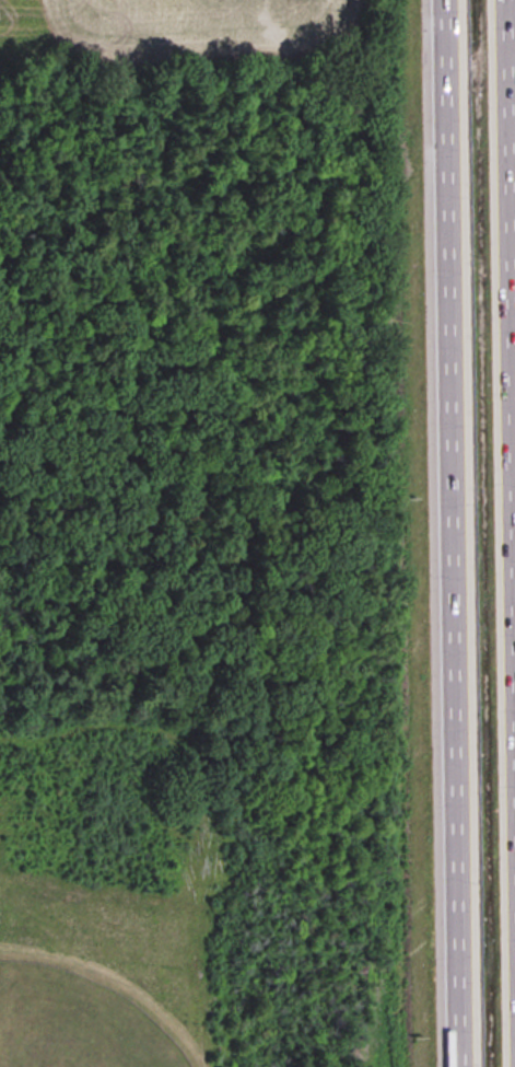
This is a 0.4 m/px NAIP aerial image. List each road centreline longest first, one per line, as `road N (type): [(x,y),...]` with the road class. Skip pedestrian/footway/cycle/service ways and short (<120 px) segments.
road 1 (motorway): [(443,0),(459,1066)]
road 2 (motorway): [(514,602),(507,0)]

